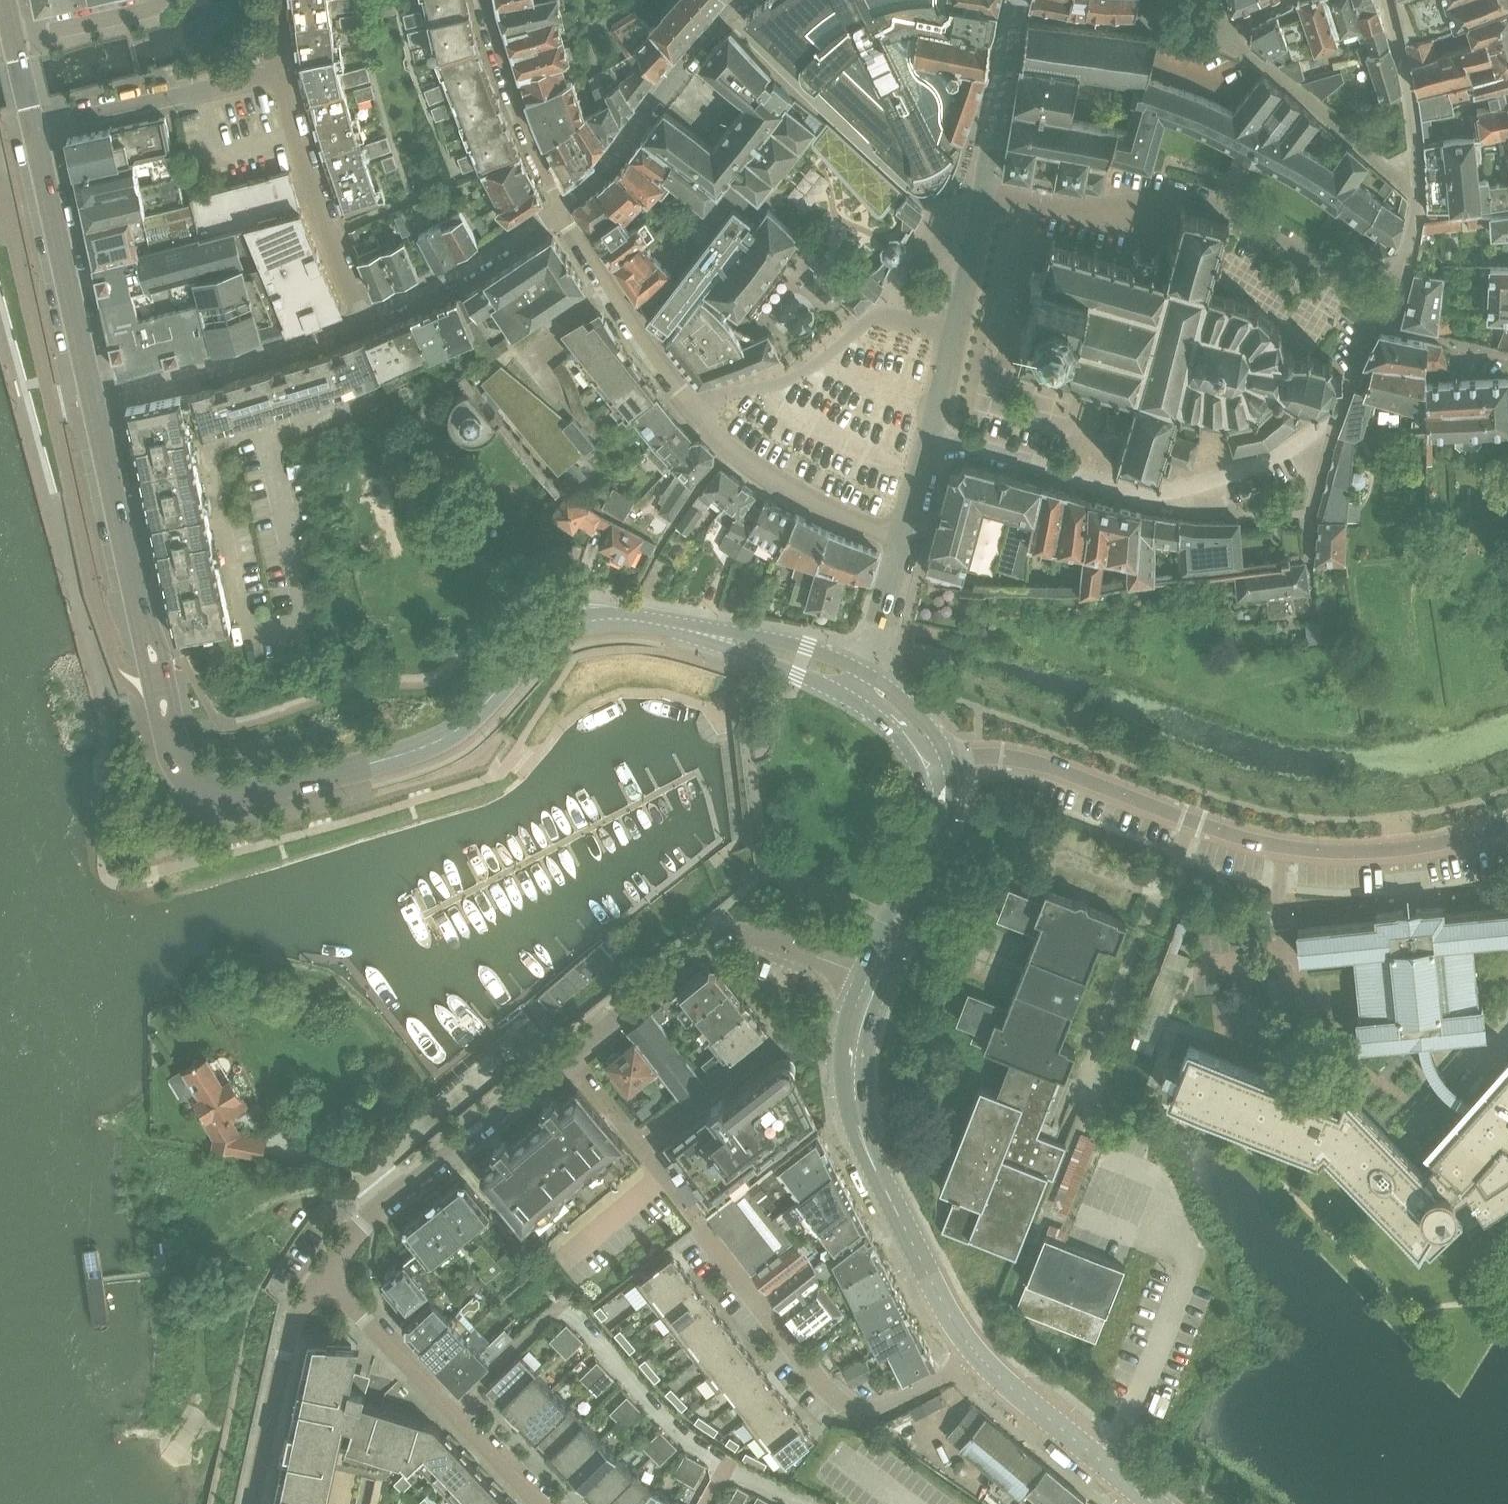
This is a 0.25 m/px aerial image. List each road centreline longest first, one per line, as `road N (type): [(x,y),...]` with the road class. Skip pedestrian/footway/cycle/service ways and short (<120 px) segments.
road 1 (residential): [(1507,825),(1386,852),(1283,847),(1024,759),(948,761)]
road 2 (residential): [(928,432),(1123,487),(1151,491),(1205,482),(1283,452),(1326,422),(1345,398),(1374,319)]
road 3 (tertiary): [(213,789),(262,789),(427,745),(466,723),(535,649),(570,625),(615,618),(691,631)]
road 4 (residential): [(979,1356),(876,1408),(848,1407),(812,1374),(643,1146)]
road 5 (residential): [(1374,319),(1348,279),(1264,227),(1219,210),(982,197)]
road 6 (tertiary): [(213,789),(181,763),(170,729),(95,398)]
road 7 (residential): [(570,1055),(724,931),(781,941),(871,978)]
road 8 (residential): [(324,1275),(424,1165),(570,1055)]
road 9 (tertiary): [(979,1356),(912,1241),(864,1137),(851,1056)]
road 10 (residential): [(728,14),(932,209),(977,221)]
road 11 (residential): [(545,1503),(324,1275)]
road 12 (track): [(319,1195),(271,1200),(187,1240),(198,1410)]
road 13 (residential): [(953,331),(875,316),(786,382),(722,394),(696,409)]
road 14 (residential): [(95,398),(364,318)]
road 15 (tertiary): [(95,398),(35,128)]
road 16 (residential): [(276,72),(364,318)]
road 17 (residential): [(728,14),(595,174),(560,204)]
road 18 (residential): [(1413,192),(1218,34)]
road 19 (residential): [(35,128),(276,72)]
road 20 (residential): [(900,537),(767,478),(696,409)]
road 21 (residential): [(251,1503),(288,1333),(324,1275)]
road 22 (residential): [(643,1146),(765,1051),(787,1046),(851,1056)]
road 23 (tertiary): [(1154,1503),(979,1356)]
road 24 (residential): [(560,204),(453,277),(364,318)]
road 25 (residential): [(484,0),(514,99),(560,204)]
road 26 (residential): [(1218,34),(1014,11)]
road 27 (residential): [(1413,192),(1405,81),(1385,0)]
road 28 (residential): [(982,197),(1014,11)]
road 29 (tertiary): [(860,670),(776,640),(691,631)]
road 30 (tertiary): [(691,631),(848,695)]
road 31 (residential): [(609,284),(530,346),(565,401)]
road 32 (residential): [(164,0),(15,40)]
road 33 (residential): [(696,409),(609,284)]
road 34 (residential): [(860,670),(900,537)]
road 35 (residential): [(1507,352),(1374,319)]
road 36 (tertiary): [(948,761),(915,710),(860,670)]
road 37 (tertiary): [(871,978),(923,866)]

